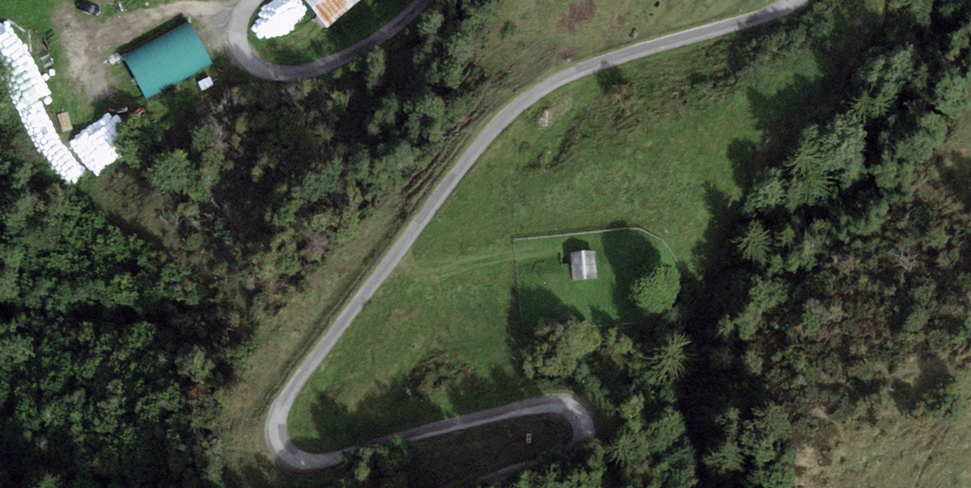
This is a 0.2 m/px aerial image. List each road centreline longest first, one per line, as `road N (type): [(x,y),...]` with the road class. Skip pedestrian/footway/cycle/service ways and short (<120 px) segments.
road 1 (unclassified): [(481,487),(578,455),(588,439),(587,420),(564,402),(534,402),(315,463),(281,448),(280,408),(476,149),(517,107),(592,66),(771,15),(796,0)]
road 2 (unclassified): [(425,0),(344,59),(299,73),(252,65),(239,29)]

